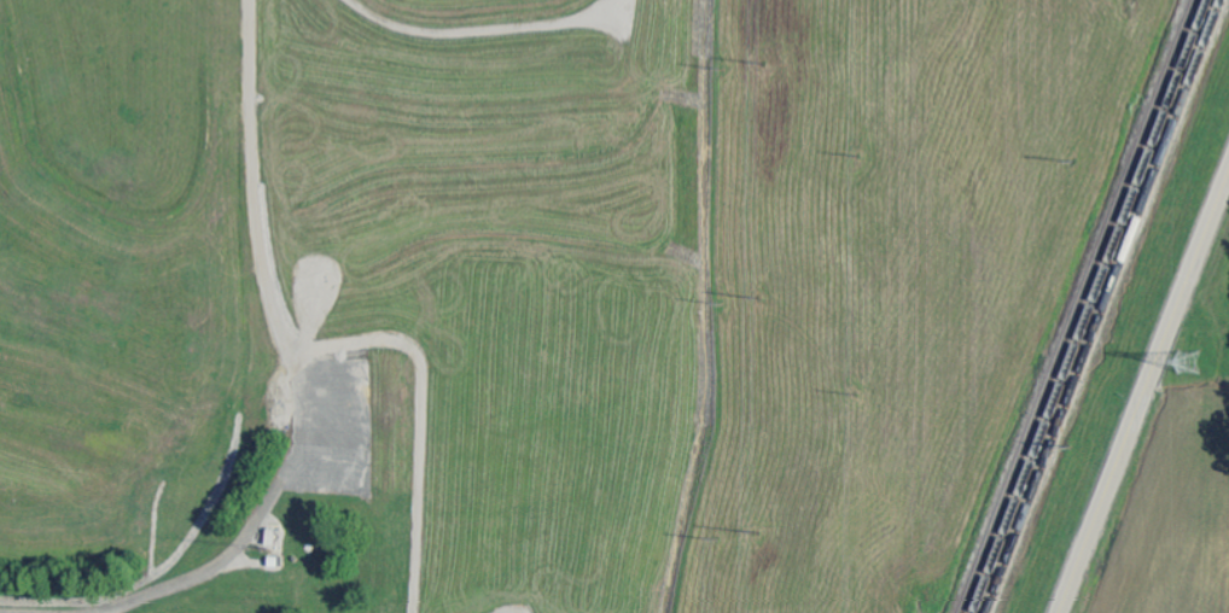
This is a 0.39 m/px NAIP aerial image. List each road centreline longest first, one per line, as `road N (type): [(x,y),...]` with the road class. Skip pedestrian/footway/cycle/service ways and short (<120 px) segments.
road 1 (residential): [(1062,612),(1228,178)]

